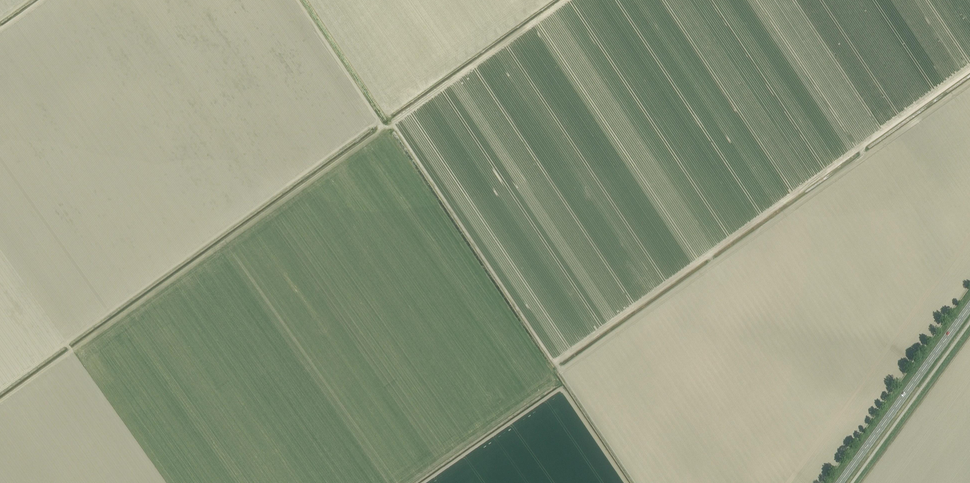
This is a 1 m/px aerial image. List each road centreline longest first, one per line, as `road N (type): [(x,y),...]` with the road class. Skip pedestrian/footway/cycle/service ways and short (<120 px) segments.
road 1 (secondary): [(840,482),(969,306)]

